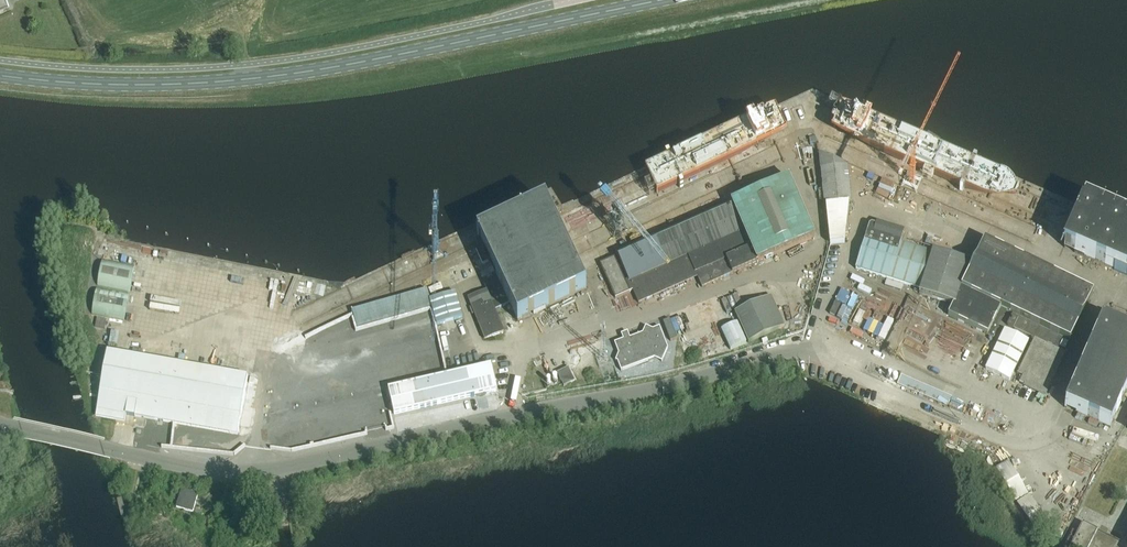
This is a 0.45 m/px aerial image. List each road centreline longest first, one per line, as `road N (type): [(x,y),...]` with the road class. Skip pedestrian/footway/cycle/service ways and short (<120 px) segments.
road 1 (unclassified): [(107,447),(214,472),(254,472),(799,351)]
road 2 (secondary): [(664,0),(280,77),(158,86),(0,76)]

